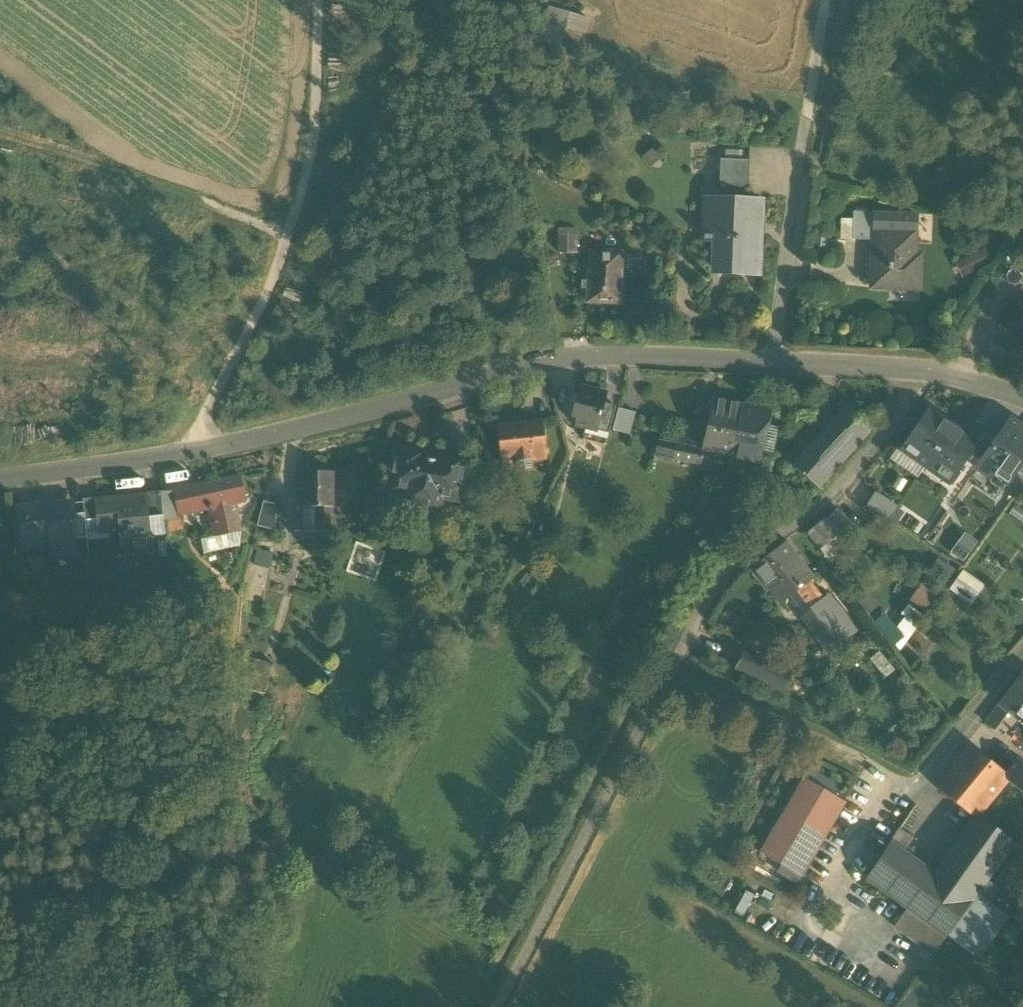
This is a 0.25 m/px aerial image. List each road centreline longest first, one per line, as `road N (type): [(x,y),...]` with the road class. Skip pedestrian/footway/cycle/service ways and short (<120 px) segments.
road 1 (tertiary): [(911,365),(575,351),(192,455),(0,479)]
road 2 (track): [(317,0),(312,132),(277,270),(192,455)]
road 3 (residential): [(671,663),(737,559),(800,522),(895,428),(911,365)]
road 4 (track): [(495,1006),(671,663)]
road 5 (track): [(774,360),(828,0)]
road 6 (track): [(289,224),(0,134)]

